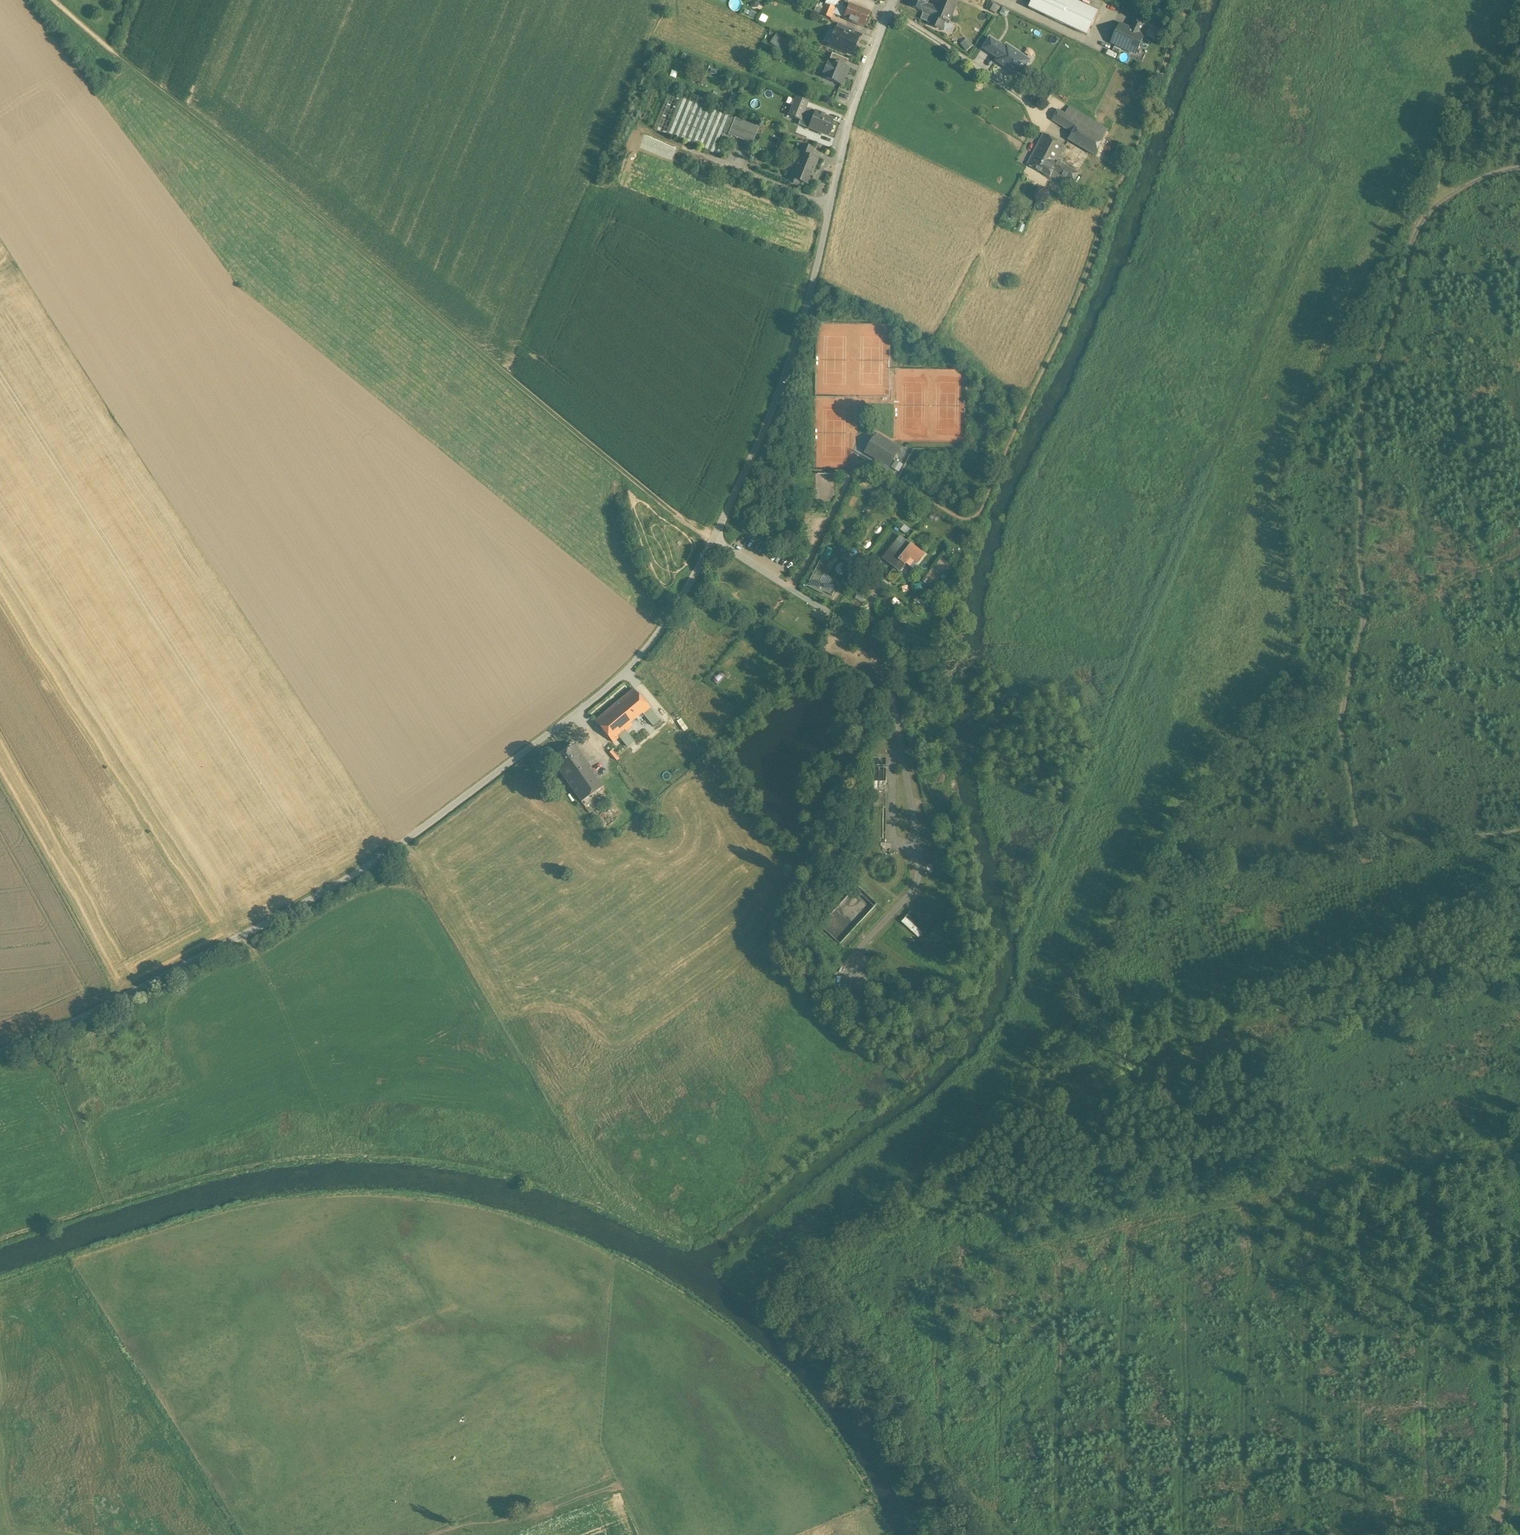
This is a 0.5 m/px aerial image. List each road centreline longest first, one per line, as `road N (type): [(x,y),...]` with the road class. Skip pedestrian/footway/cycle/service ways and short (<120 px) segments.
road 1 (unclassified): [(0,1053),(363,870),(620,678),(672,613),(757,446),(785,377),(827,218)]
road 2 (track): [(1008,195),(941,317),(908,319),(852,286),(836,259),(863,127),(890,84),(915,63),(956,63),(1004,100),(1015,153)]
road 3 (track): [(991,1534),(862,1375),(843,1344),(828,1283),(865,1269),(947,1175),(1034,1122),(1053,1088)]
road 4 (residential): [(827,218),(860,93),(895,0)]
road 5 (track): [(1433,206),(1430,199),(1519,27)]

